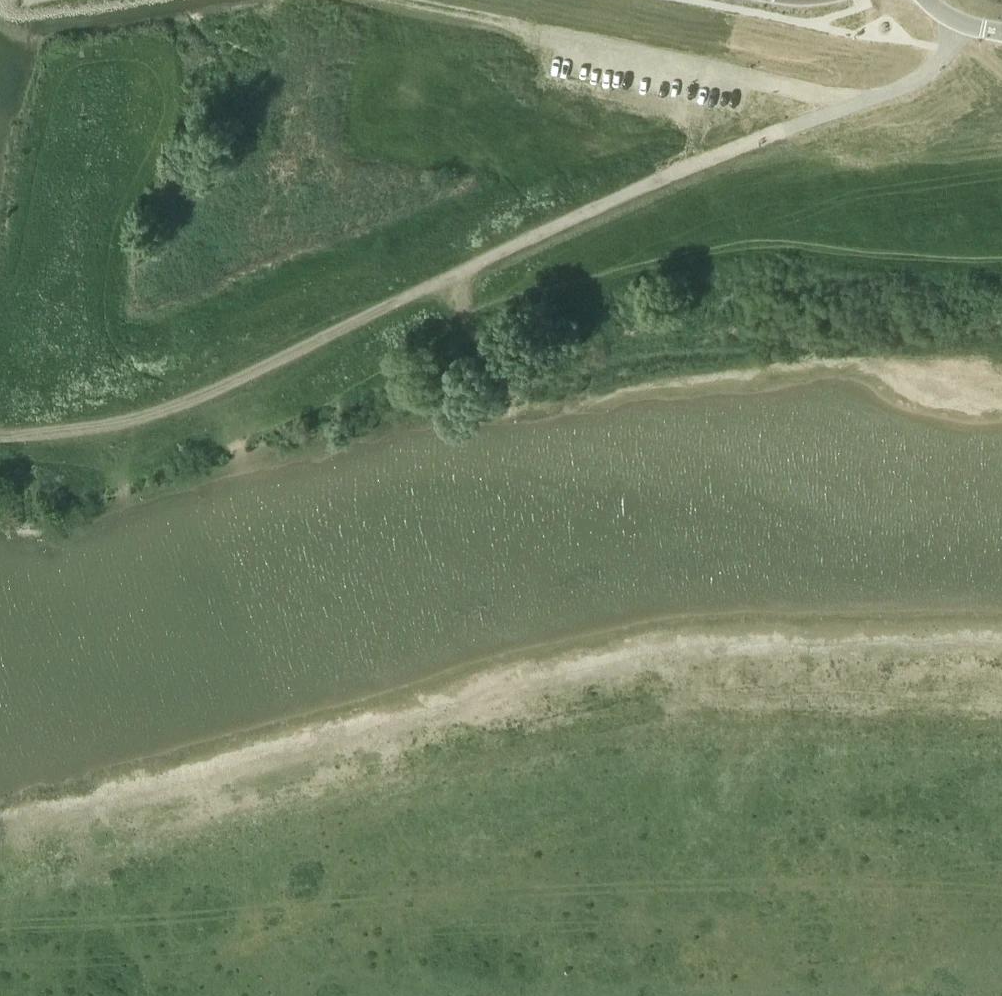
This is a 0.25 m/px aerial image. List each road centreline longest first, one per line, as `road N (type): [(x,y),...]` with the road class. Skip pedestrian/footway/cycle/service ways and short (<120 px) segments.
road 1 (track): [(438,282),(924,74),(962,25)]
road 2 (track): [(438,282),(169,400),(96,422),(0,430)]
road 3 (track): [(862,100),(563,38)]

